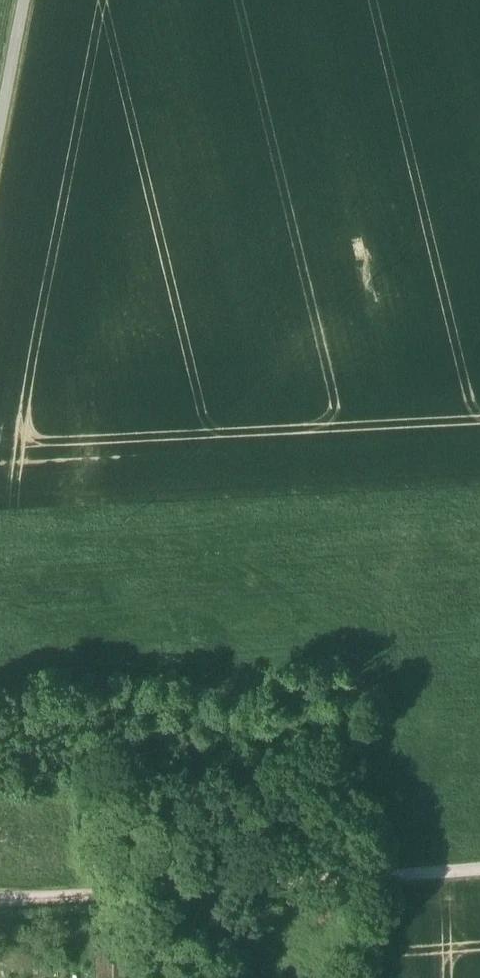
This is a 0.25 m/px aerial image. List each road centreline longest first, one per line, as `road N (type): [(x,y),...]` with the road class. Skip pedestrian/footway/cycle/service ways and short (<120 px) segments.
road 1 (track): [(0,905),(479,870)]
road 2 (unclassified): [(25,0),(0,128)]

